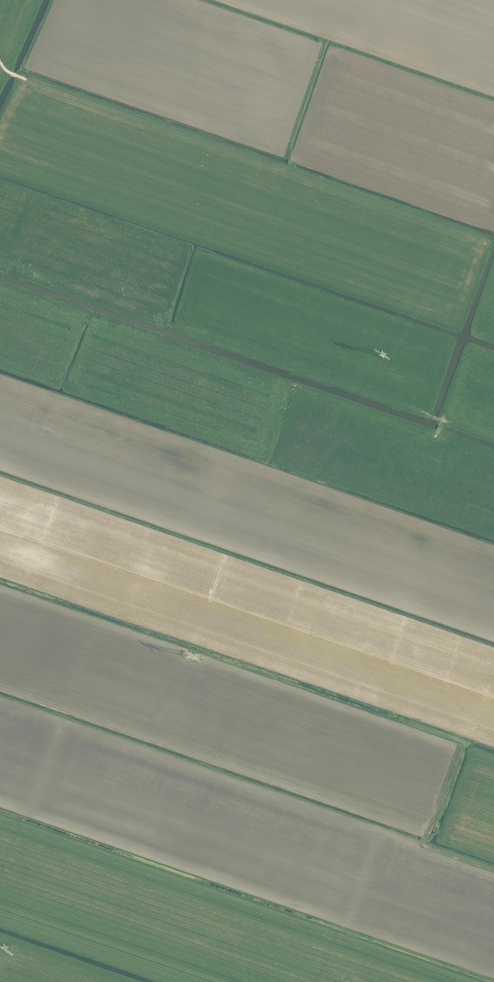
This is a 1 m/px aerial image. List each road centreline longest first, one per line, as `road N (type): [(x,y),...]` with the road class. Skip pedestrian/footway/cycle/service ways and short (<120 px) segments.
road 1 (track): [(288,169),(12,74),(0,62)]

